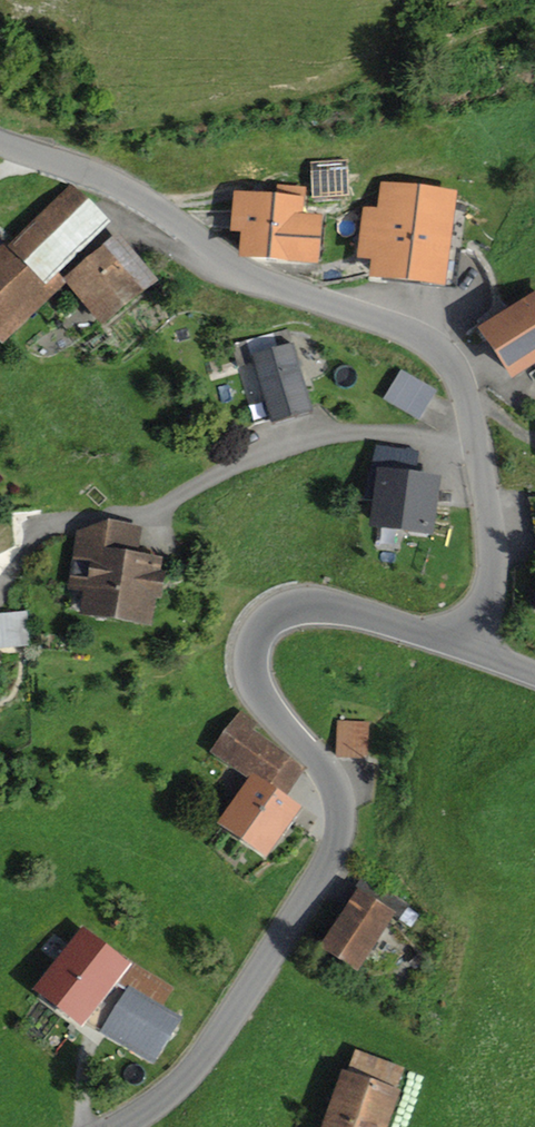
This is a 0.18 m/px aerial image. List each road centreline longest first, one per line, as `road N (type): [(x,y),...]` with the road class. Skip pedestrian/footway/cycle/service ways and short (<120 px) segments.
road 1 (tertiary): [(124,1126),(179,1087),(214,1049),(335,847),(341,803),(319,761),(258,696),(248,663),(258,630),(285,607),(335,607),(459,646)]
road 2 (unclassified): [(0,137),(123,186),(269,283),(412,332),(442,353),(462,380),(496,542),(486,607),(459,646)]
road 3 (track): [(476,438),(350,434),(263,452),(162,507),(56,521),(0,585)]

